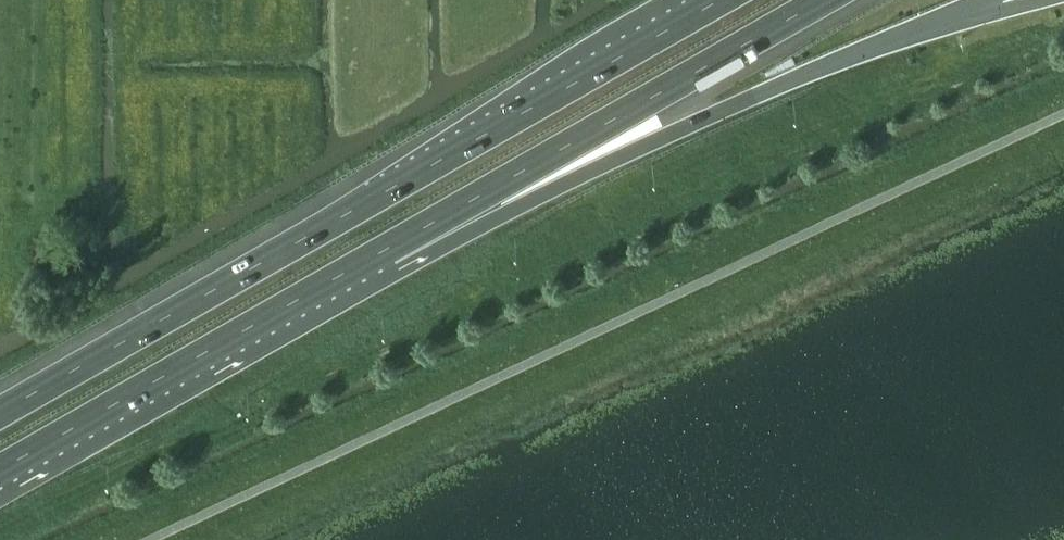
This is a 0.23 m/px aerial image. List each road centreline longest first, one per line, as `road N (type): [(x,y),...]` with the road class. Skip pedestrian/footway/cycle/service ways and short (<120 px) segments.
road 1 (motorway): [(719,0),(0,412)]
road 2 (motorway): [(375,257),(535,198),(786,80),(931,23)]
road 3 (motorway): [(375,257),(823,0)]
road 4 (motorway): [(0,470),(375,257)]

